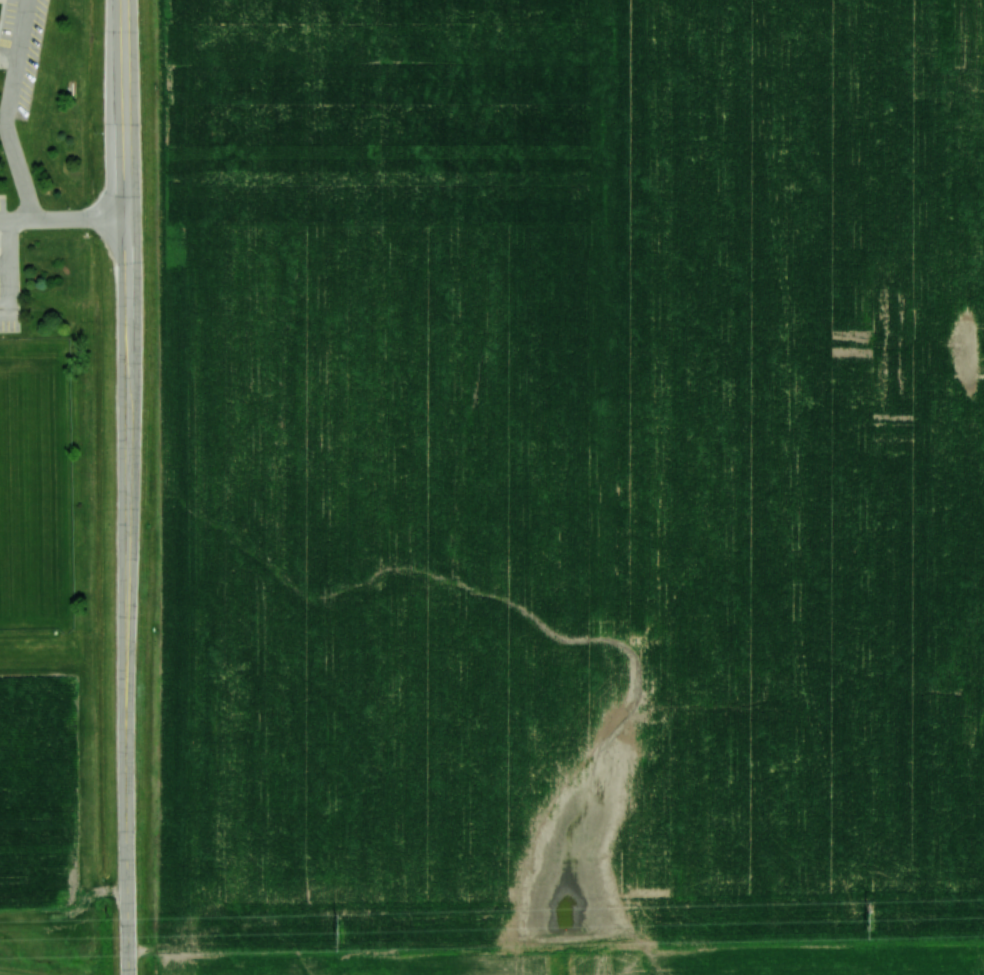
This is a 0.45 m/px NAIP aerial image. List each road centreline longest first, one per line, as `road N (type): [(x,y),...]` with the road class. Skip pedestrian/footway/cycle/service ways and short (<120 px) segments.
road 1 (tertiary): [(130,974),(124,0)]

